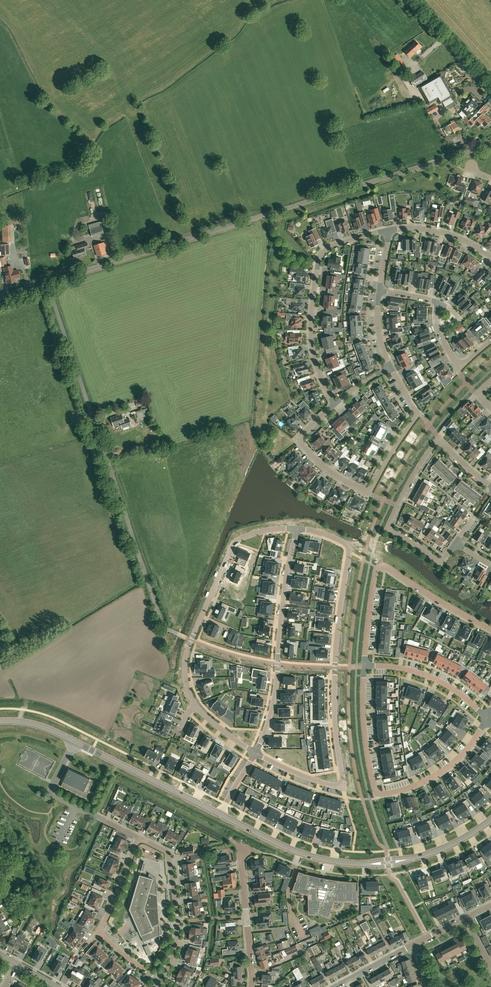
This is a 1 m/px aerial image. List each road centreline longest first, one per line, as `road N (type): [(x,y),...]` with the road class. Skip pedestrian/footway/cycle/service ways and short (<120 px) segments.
road 1 (unclassified): [(47,285),(490,146)]
road 2 (residential): [(255,753),(342,785),(333,706),(348,546),(298,529)]
road 3 (unclassified): [(163,625),(47,285)]
road 4 (residential): [(364,666),(365,739),(378,794),(445,769),(486,719)]
road 5 (residential): [(490,486),(439,441),(416,470),(389,529),(440,561),(455,543)]
road 6 (residential): [(298,529),(234,543),(186,654),(192,702)]
road 7 (residential): [(255,753),(274,700),(298,529)]
road 8 (residential): [(390,230),(331,246),(318,264),(311,337),(335,404)]
road 9 (residential): [(364,666),(381,566),(490,629)]
road 10 (residential): [(417,413),(368,490),(330,471),(302,444),(335,404)]
road 11 (residential): [(139,838),(168,853),(175,940),(159,978)]
road 12 (tertiary): [(74,741),(216,813)]
road 13 (tertiary): [(216,813),(302,853),(361,864)]
road 14 (residential): [(364,666),(436,680),(486,719)]
road 15 (residential): [(251,986),(245,850)]
road 16 (tertiary): [(490,93),(404,0)]

